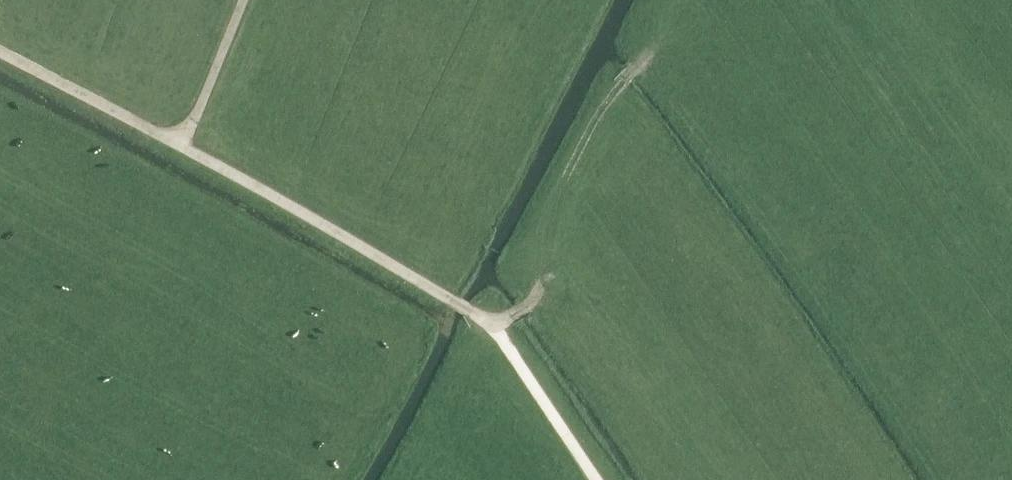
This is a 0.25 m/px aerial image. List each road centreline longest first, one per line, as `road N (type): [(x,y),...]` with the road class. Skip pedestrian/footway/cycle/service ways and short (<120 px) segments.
road 1 (track): [(614,94),(565,178),(541,287),(516,315),(494,321),(181,148)]
road 2 (track): [(623,78),(614,94),(724,220),(893,479)]
road 3 (track): [(242,0),(181,148),(0,47)]

